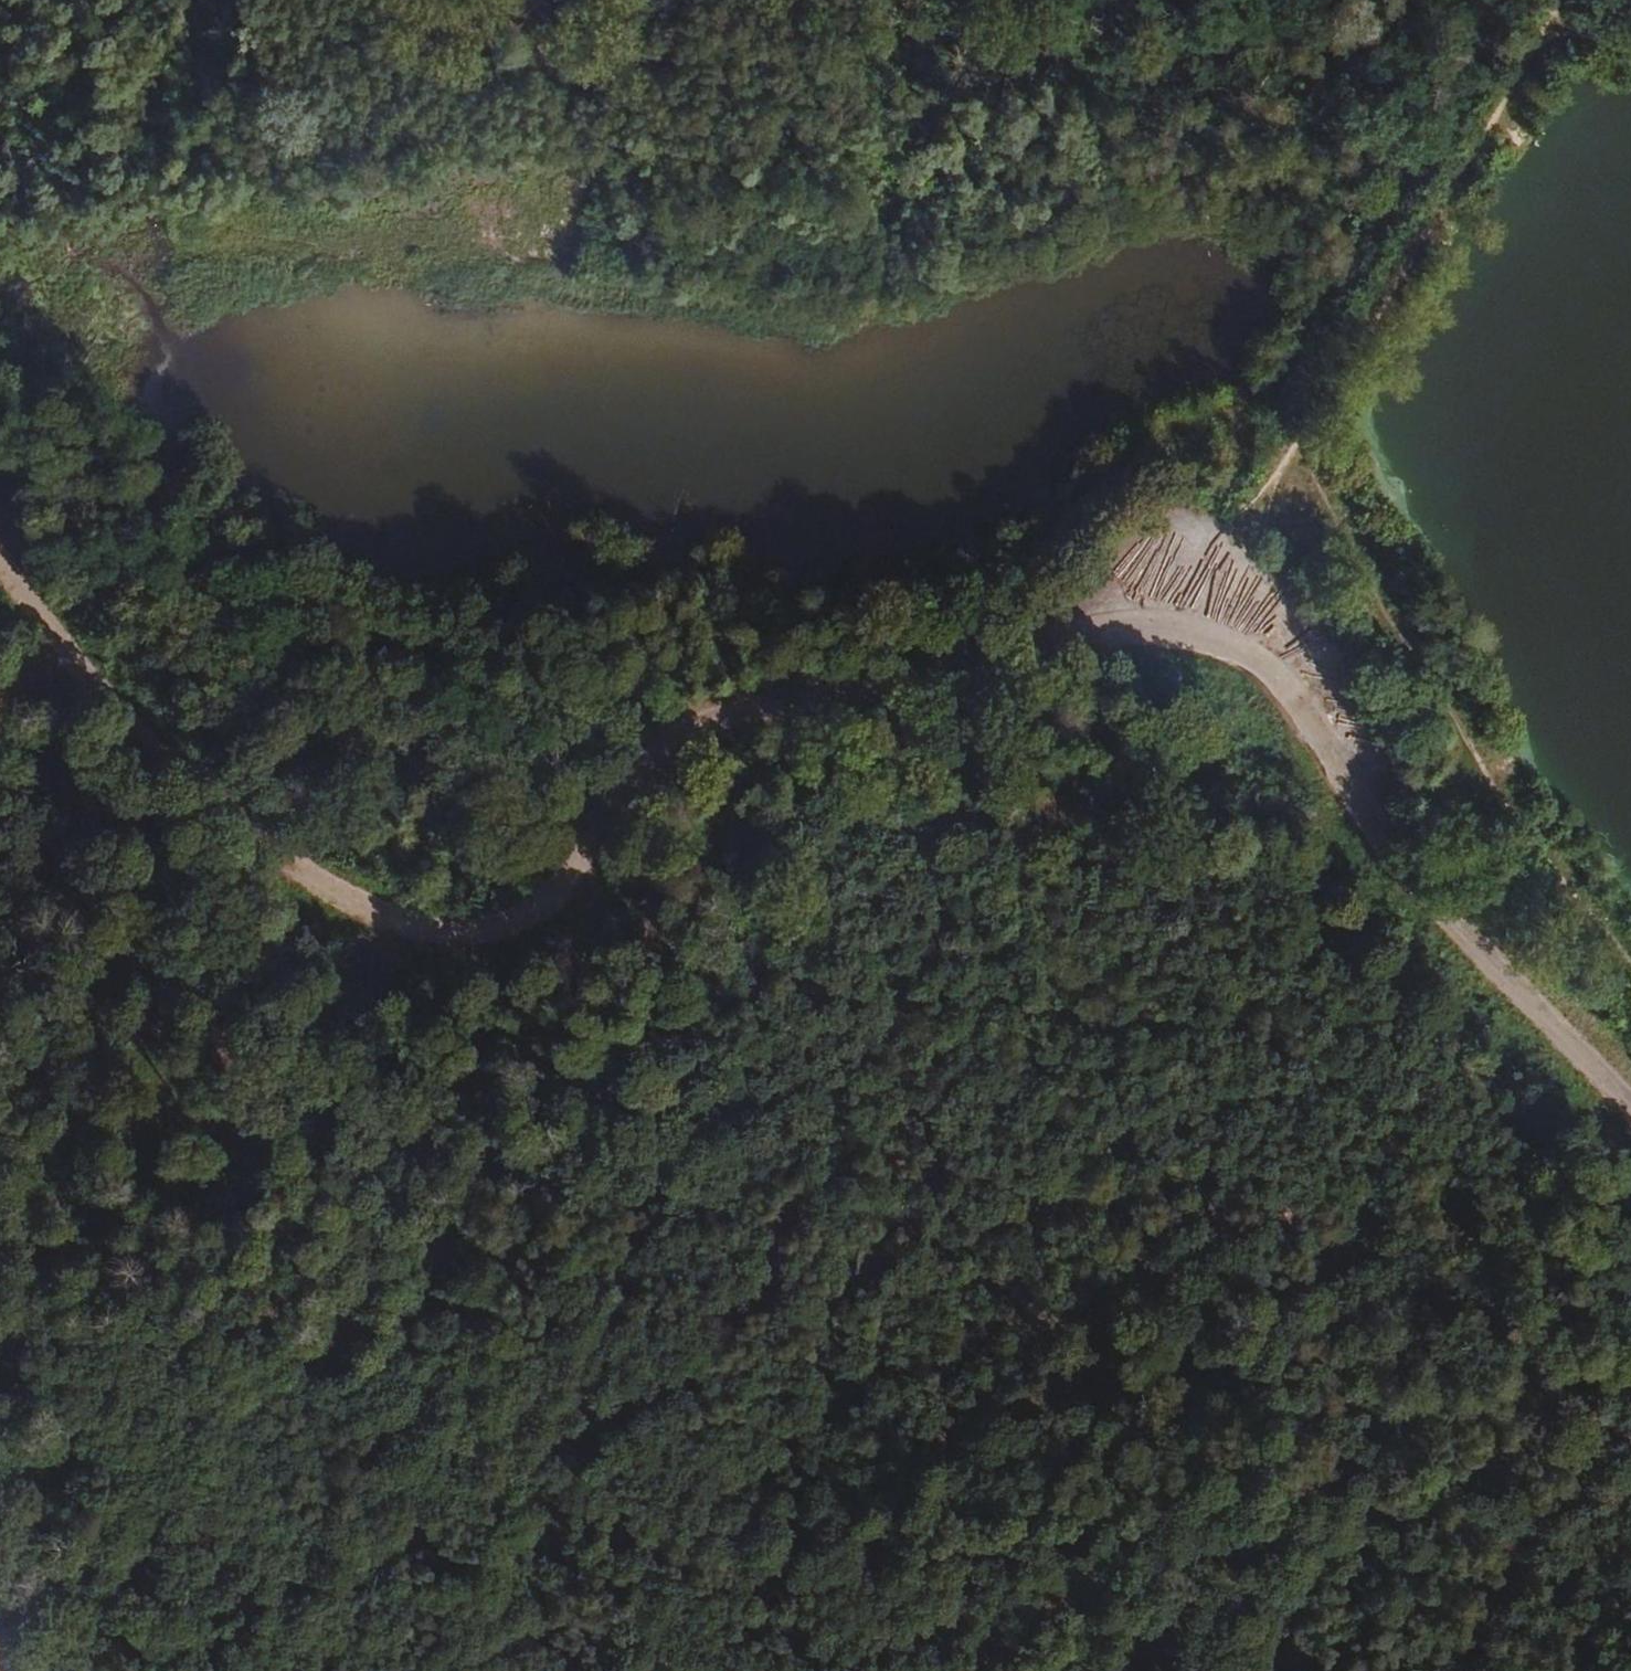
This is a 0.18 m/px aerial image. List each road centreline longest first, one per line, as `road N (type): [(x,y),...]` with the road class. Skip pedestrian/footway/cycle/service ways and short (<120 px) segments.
road 1 (track): [(1630,1122),(1419,899),(1262,656),(1198,629),(1108,629),(946,661),(711,729),(626,801),(581,892),(518,934),(446,946),(338,907),(219,808),(115,703),(0,561)]
road 2 (track): [(1198,629),(1243,516),(1270,490),(1550,6)]

